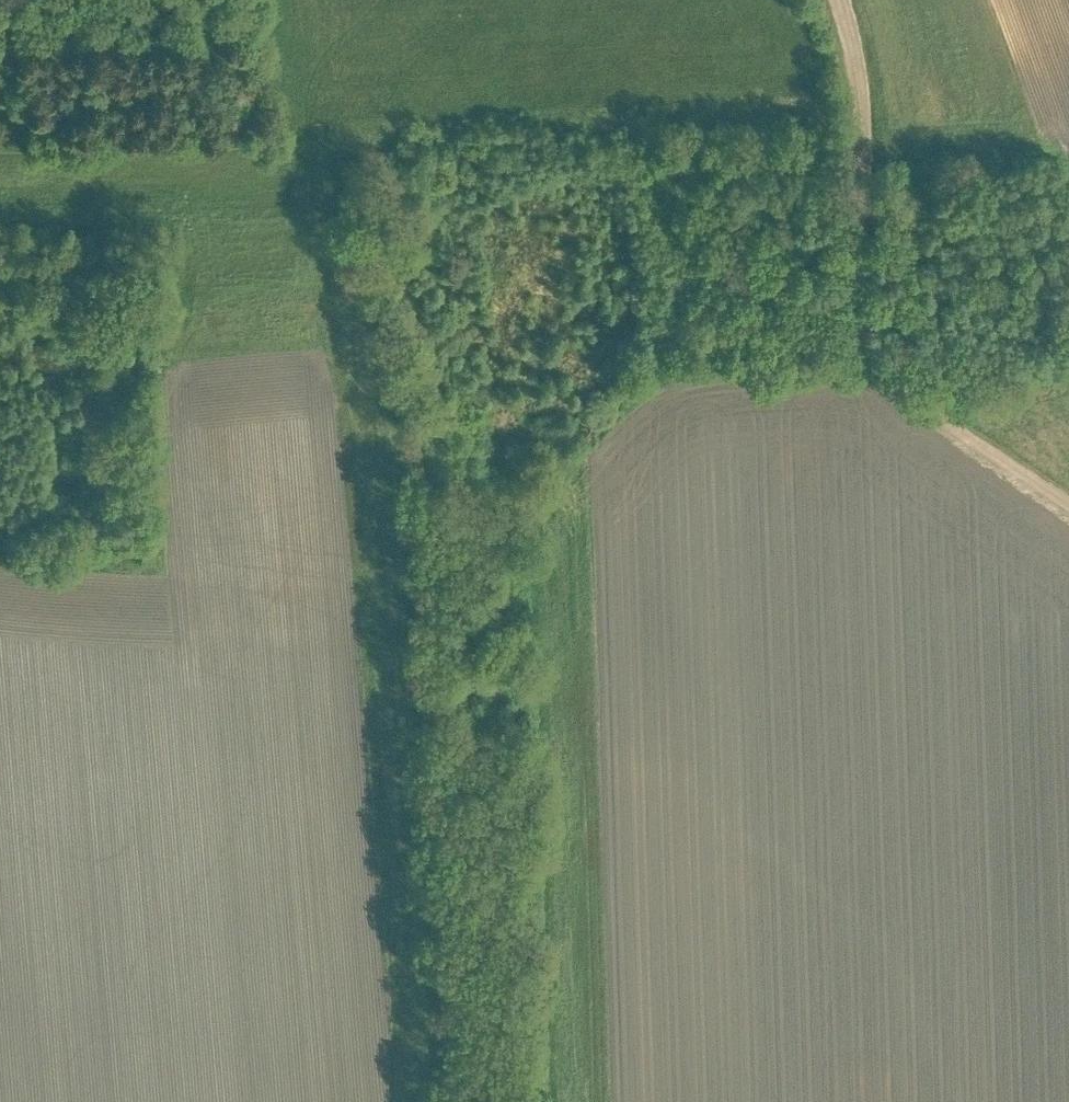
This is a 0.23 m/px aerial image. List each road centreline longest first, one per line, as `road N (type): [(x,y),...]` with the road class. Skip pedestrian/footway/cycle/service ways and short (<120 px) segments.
road 1 (track): [(1068,514),(920,409),(891,378),(862,323),(859,116),(836,0)]

